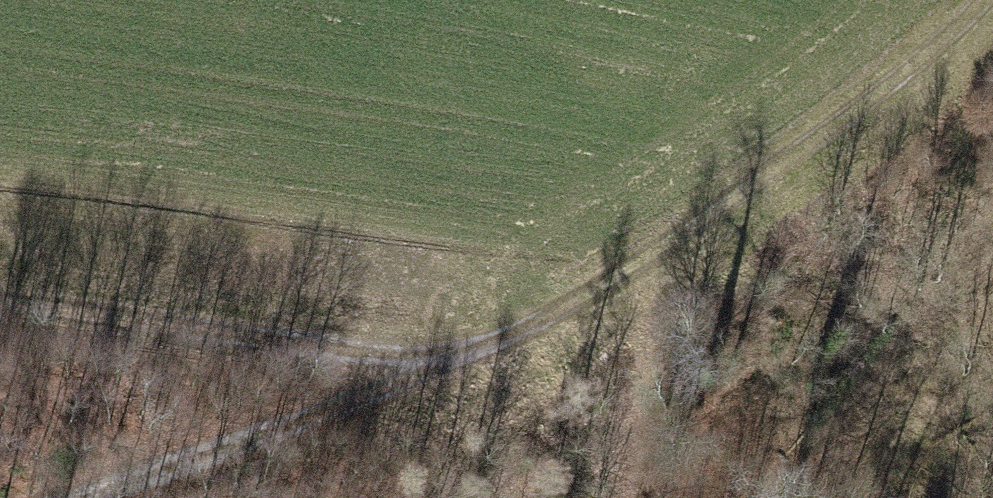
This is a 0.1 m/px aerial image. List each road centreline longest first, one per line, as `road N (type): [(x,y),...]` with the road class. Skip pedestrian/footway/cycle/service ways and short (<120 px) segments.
road 1 (track): [(978,0),(930,52),(727,204),(447,368),(62,497)]
road 2 (track): [(447,368),(0,299)]
road 3 (track): [(614,497),(653,248)]

